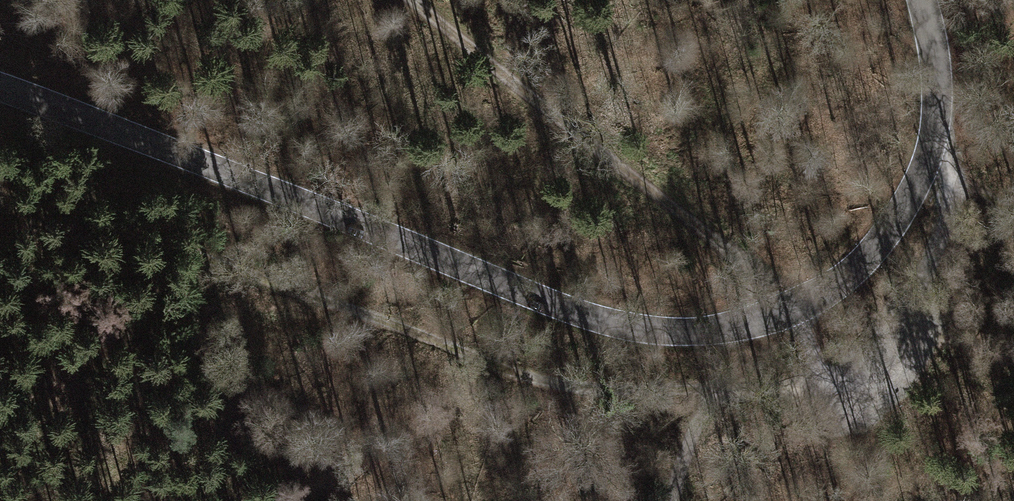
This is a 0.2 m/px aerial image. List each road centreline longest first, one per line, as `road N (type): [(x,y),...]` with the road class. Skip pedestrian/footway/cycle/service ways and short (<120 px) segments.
road 1 (tertiary): [(0,86),(556,305),(648,329),(716,330),(820,293),(873,249),(908,200),(932,146),(937,109),(921,0)]
road 2 (track): [(822,383),(720,400),(497,375),(0,173)]
road 3 (track): [(413,0),(796,304)]

